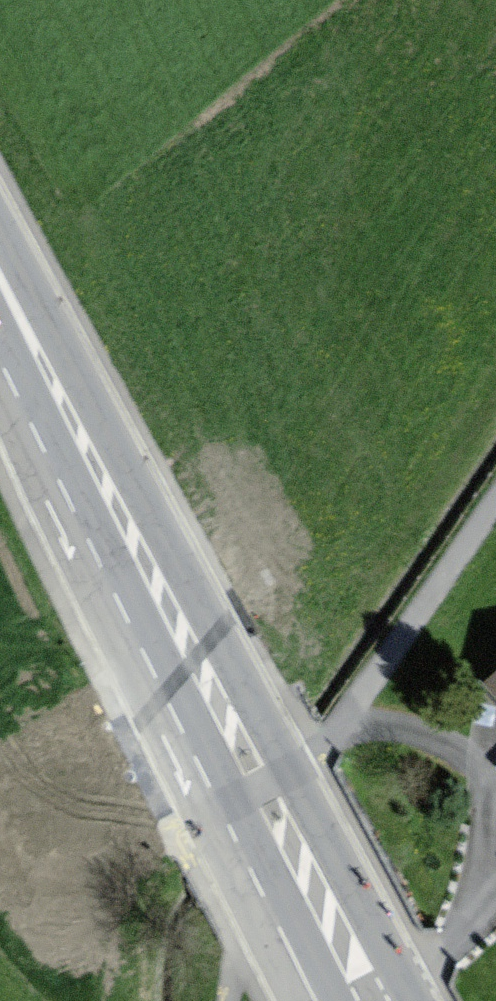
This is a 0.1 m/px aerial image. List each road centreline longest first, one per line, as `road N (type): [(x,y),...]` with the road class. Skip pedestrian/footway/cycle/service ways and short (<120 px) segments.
road 1 (secondary): [(405,1000),(257,714),(0,276)]
road 2 (secondary): [(0,277),(159,664),(327,1000)]

